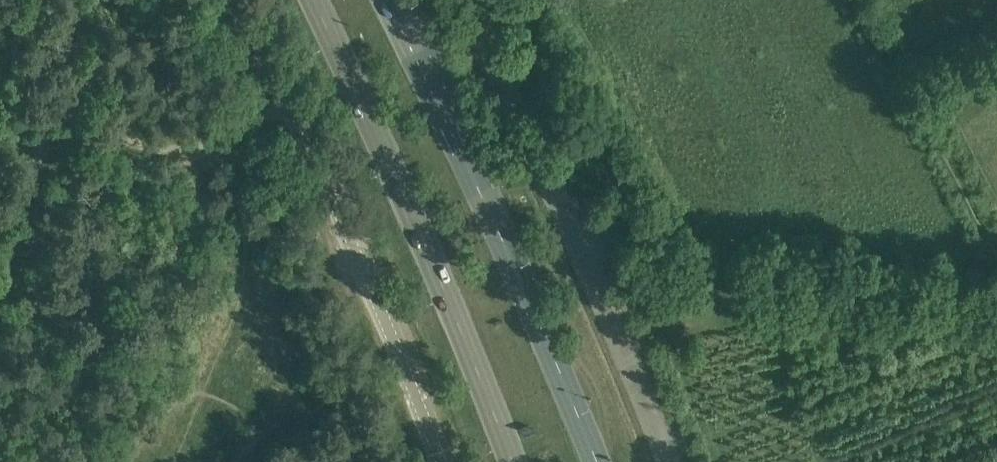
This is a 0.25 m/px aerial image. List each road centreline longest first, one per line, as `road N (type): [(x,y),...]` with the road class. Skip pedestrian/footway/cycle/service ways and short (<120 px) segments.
road 1 (secondary): [(594,461),(516,276),(377,0)]
road 2 (secondary): [(310,0),(452,316),(507,461)]
road 3 (unclassified): [(682,461),(480,17)]
road 4 (unclassified): [(322,192),(444,461)]

